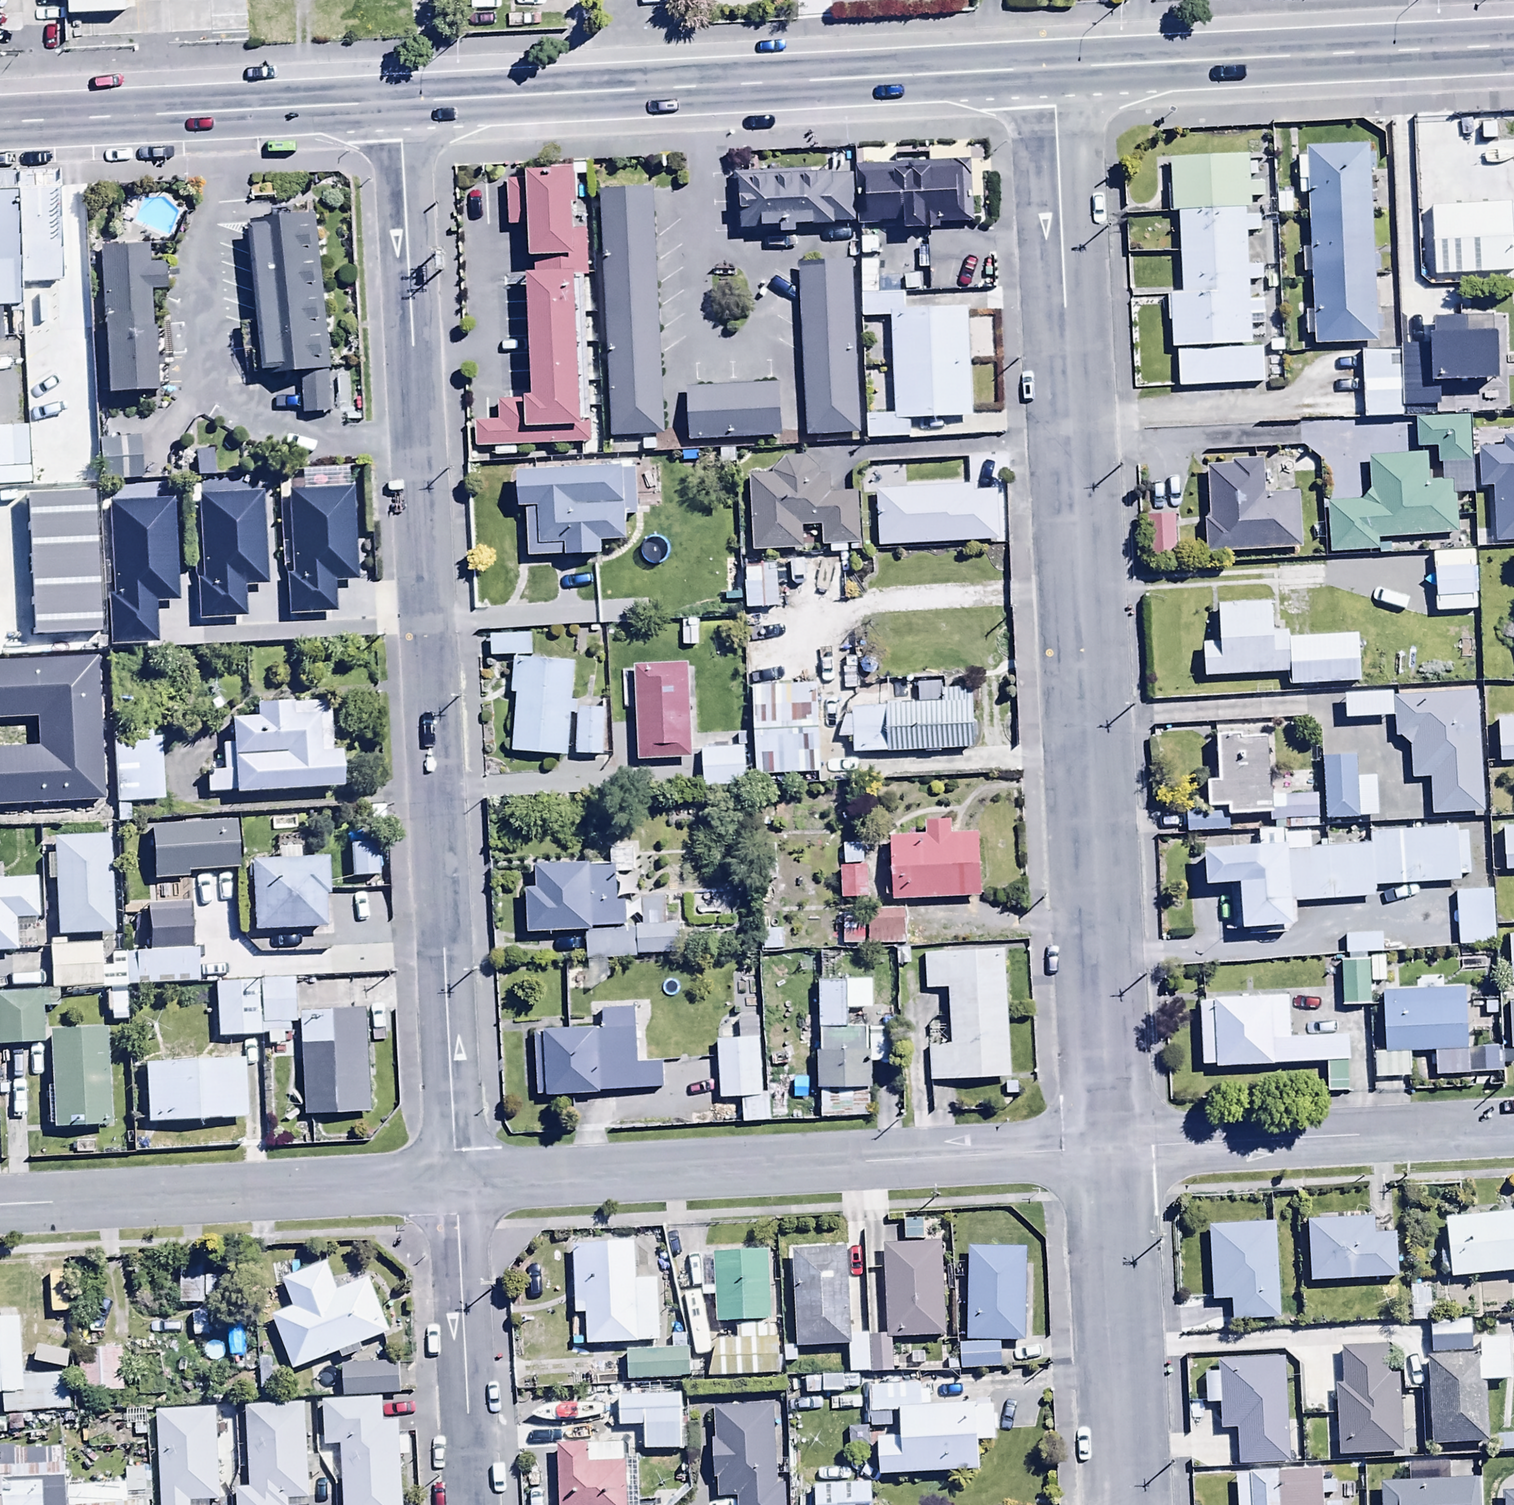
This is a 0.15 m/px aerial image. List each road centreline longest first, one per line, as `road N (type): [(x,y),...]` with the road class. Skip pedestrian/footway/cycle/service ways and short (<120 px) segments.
road 1 (residential): [(454,1187),(397,102)]
road 2 (residential): [(1121,1152),(1048,70)]
road 3 (residential): [(454,1187),(1121,1152)]
road 4 (trunk): [(1048,70),(397,102)]
road 5 (trunk): [(1513,49),(1048,70)]
road 6 (residential): [(0,1212),(454,1187)]
road 7 (trunk): [(397,102),(0,123)]
road 8 (residential): [(1121,1152),(1513,1131)]
road 9 (residential): [(1137,1504),(1121,1152)]
road 10 (residential): [(471,1504),(454,1187)]

